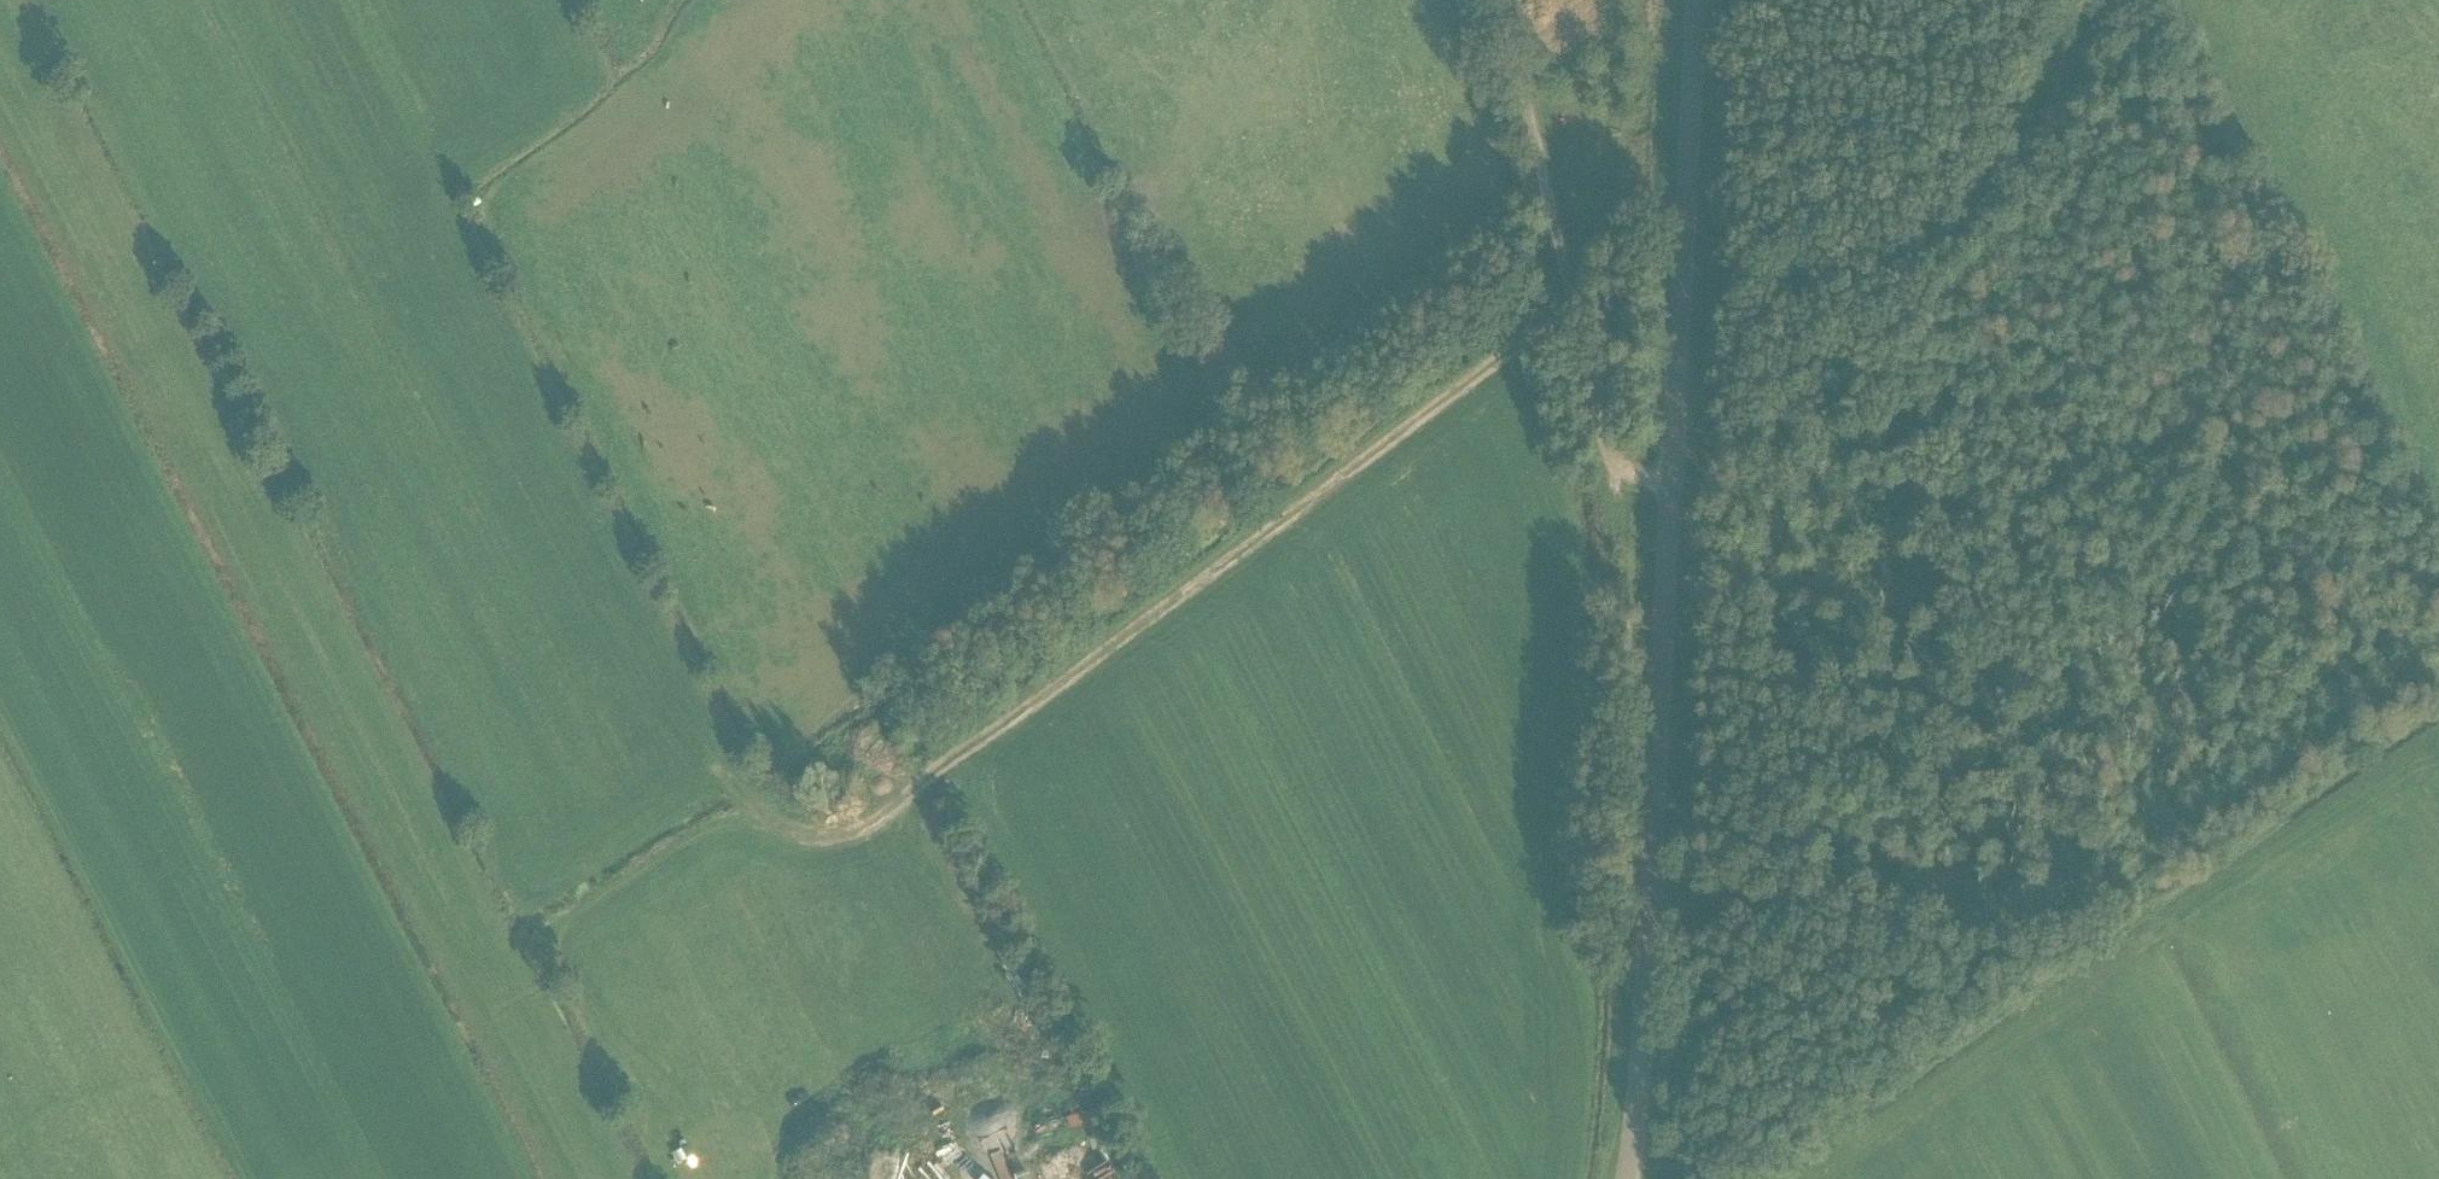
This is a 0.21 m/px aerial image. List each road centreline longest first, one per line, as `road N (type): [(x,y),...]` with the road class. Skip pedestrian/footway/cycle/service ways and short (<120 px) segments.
road 1 (track): [(2438,671),(1996,949),(1834,891),(1652,898)]
road 2 (tertiary): [(1628,1178),(1655,851),(1663,482)]
road 3 (unclassified): [(1663,482),(1611,478),(1585,435),(1508,0)]
road 4 (tertiary): [(1663,482),(1695,0)]

